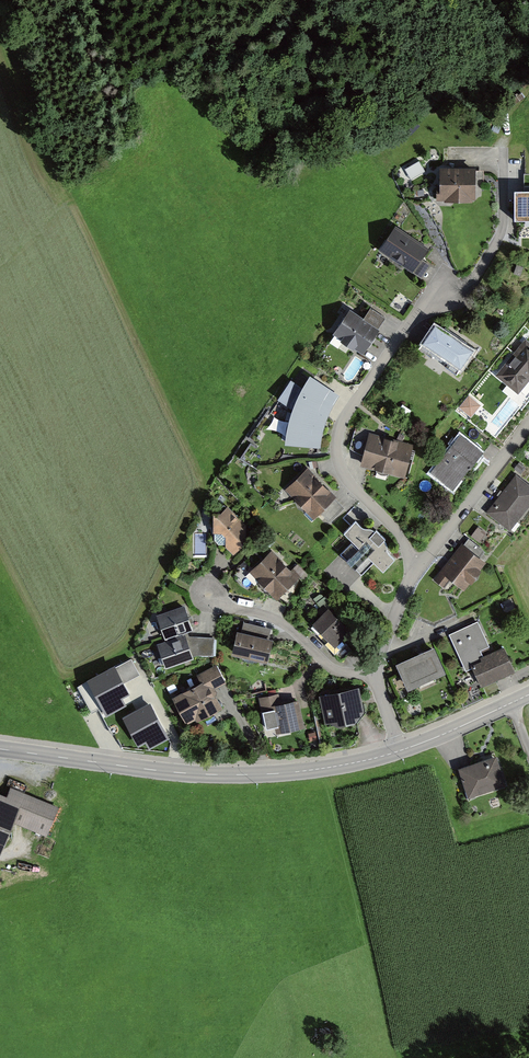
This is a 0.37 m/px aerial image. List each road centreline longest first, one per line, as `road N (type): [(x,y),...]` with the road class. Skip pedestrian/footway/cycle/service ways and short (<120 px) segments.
road 1 (residential): [(505,147),(503,221),(479,274),(414,319),(338,431),(348,486),(403,538),(413,575)]
road 2 (tertiary): [(0,749),(215,775),(315,769),(400,751)]
road 3 (residential): [(375,678),(332,669),(278,620),(207,593)]
road 4 (residential): [(528,423),(413,575)]
road 5 (tertiary): [(400,751),(528,695)]

